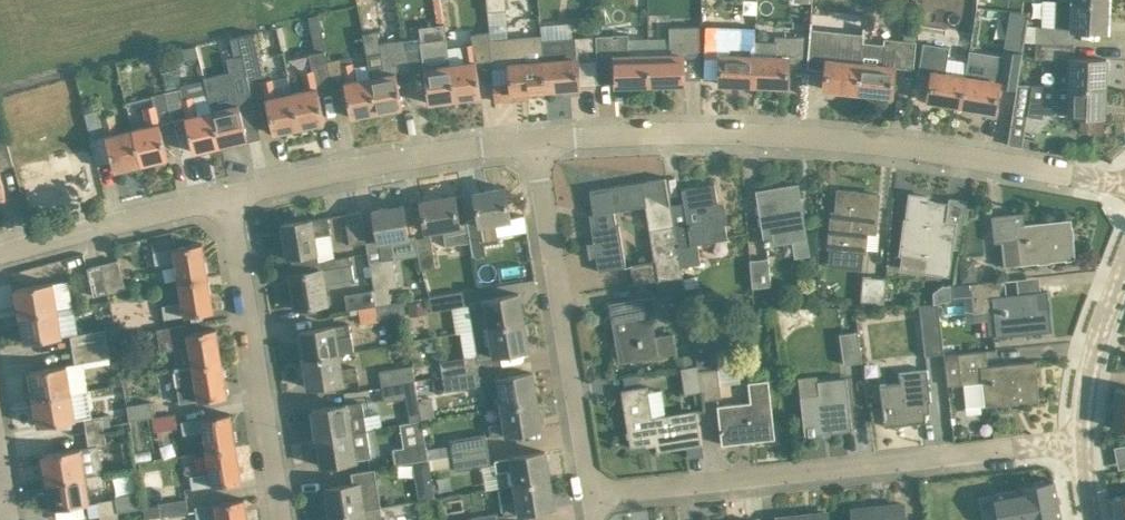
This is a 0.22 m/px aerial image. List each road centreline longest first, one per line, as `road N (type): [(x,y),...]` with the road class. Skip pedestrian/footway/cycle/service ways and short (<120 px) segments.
road 1 (unclassified): [(534,136),(857,138),(1124,185)]
road 2 (residential): [(592,491),(1082,442)]
road 3 (residential): [(592,491),(534,136)]
road 4 (residential): [(282,519),(230,197)]
road 5 (unclassified): [(230,197),(534,136)]
road 6 (unclassified): [(0,253),(230,197)]
road 7 (tertiary): [(1082,442),(1090,373),(1124,262)]

